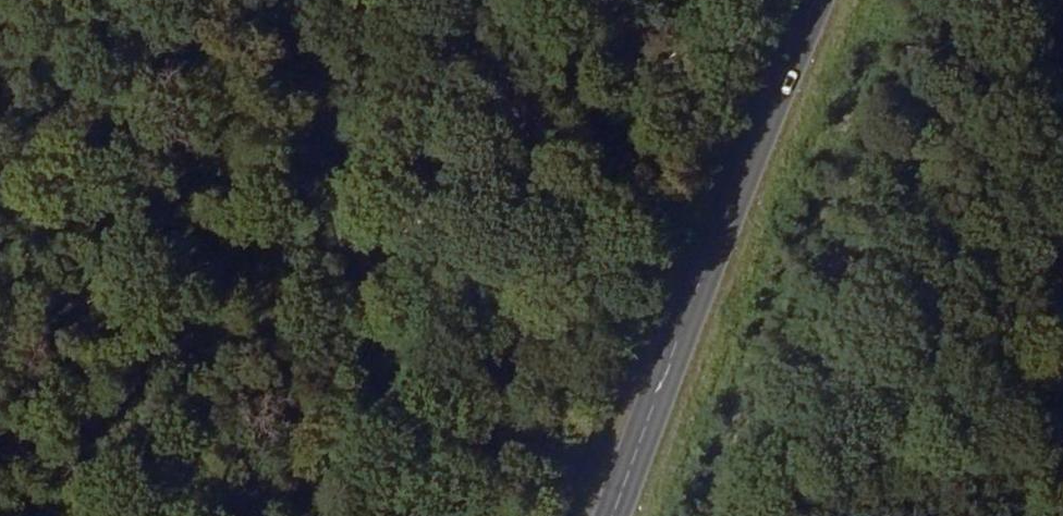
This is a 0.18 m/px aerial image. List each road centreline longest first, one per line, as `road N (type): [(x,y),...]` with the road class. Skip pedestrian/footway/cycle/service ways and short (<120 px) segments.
road 1 (tertiary): [(620,515),(734,207),(822,0)]

